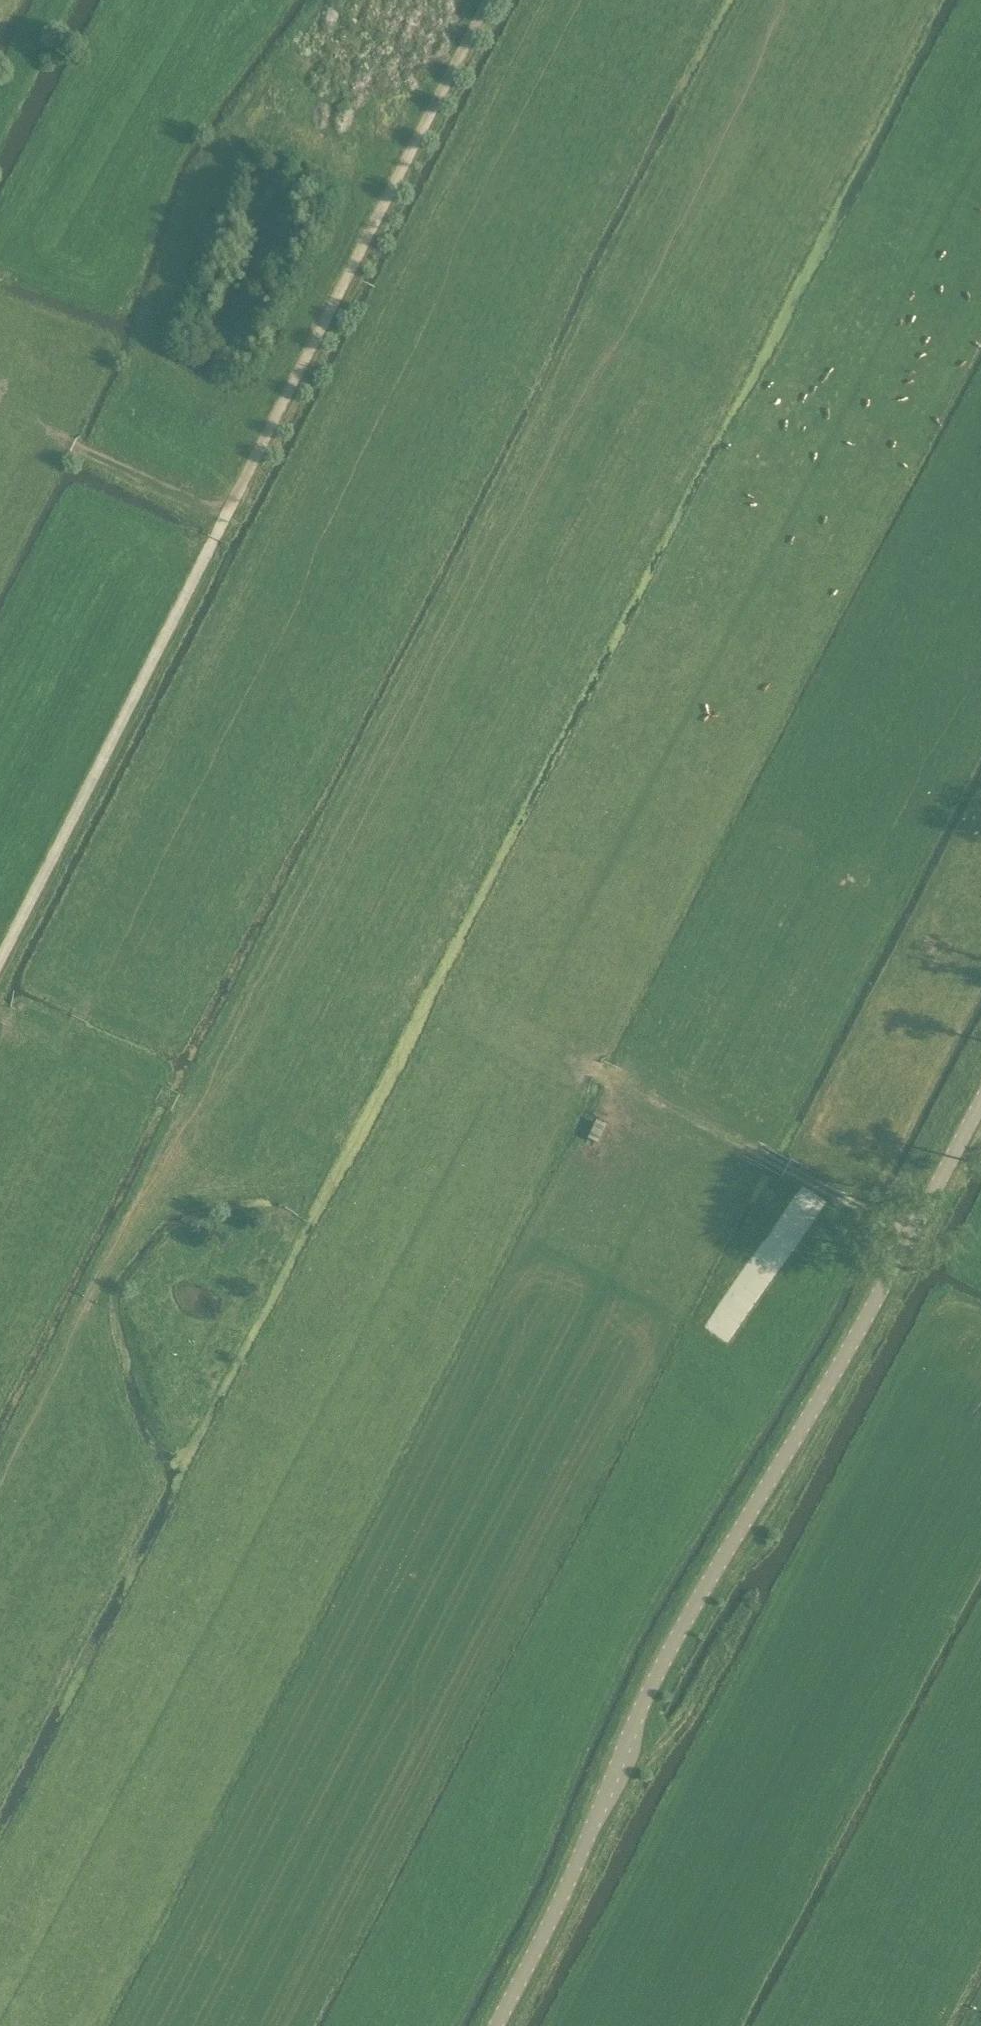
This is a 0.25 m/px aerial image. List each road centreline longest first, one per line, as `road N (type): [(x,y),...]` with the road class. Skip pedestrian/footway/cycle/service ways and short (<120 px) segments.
road 1 (track): [(0,1006),(511,0)]
road 2 (unclassified): [(502,2025),(562,1912),(671,1661),(980,1097)]

